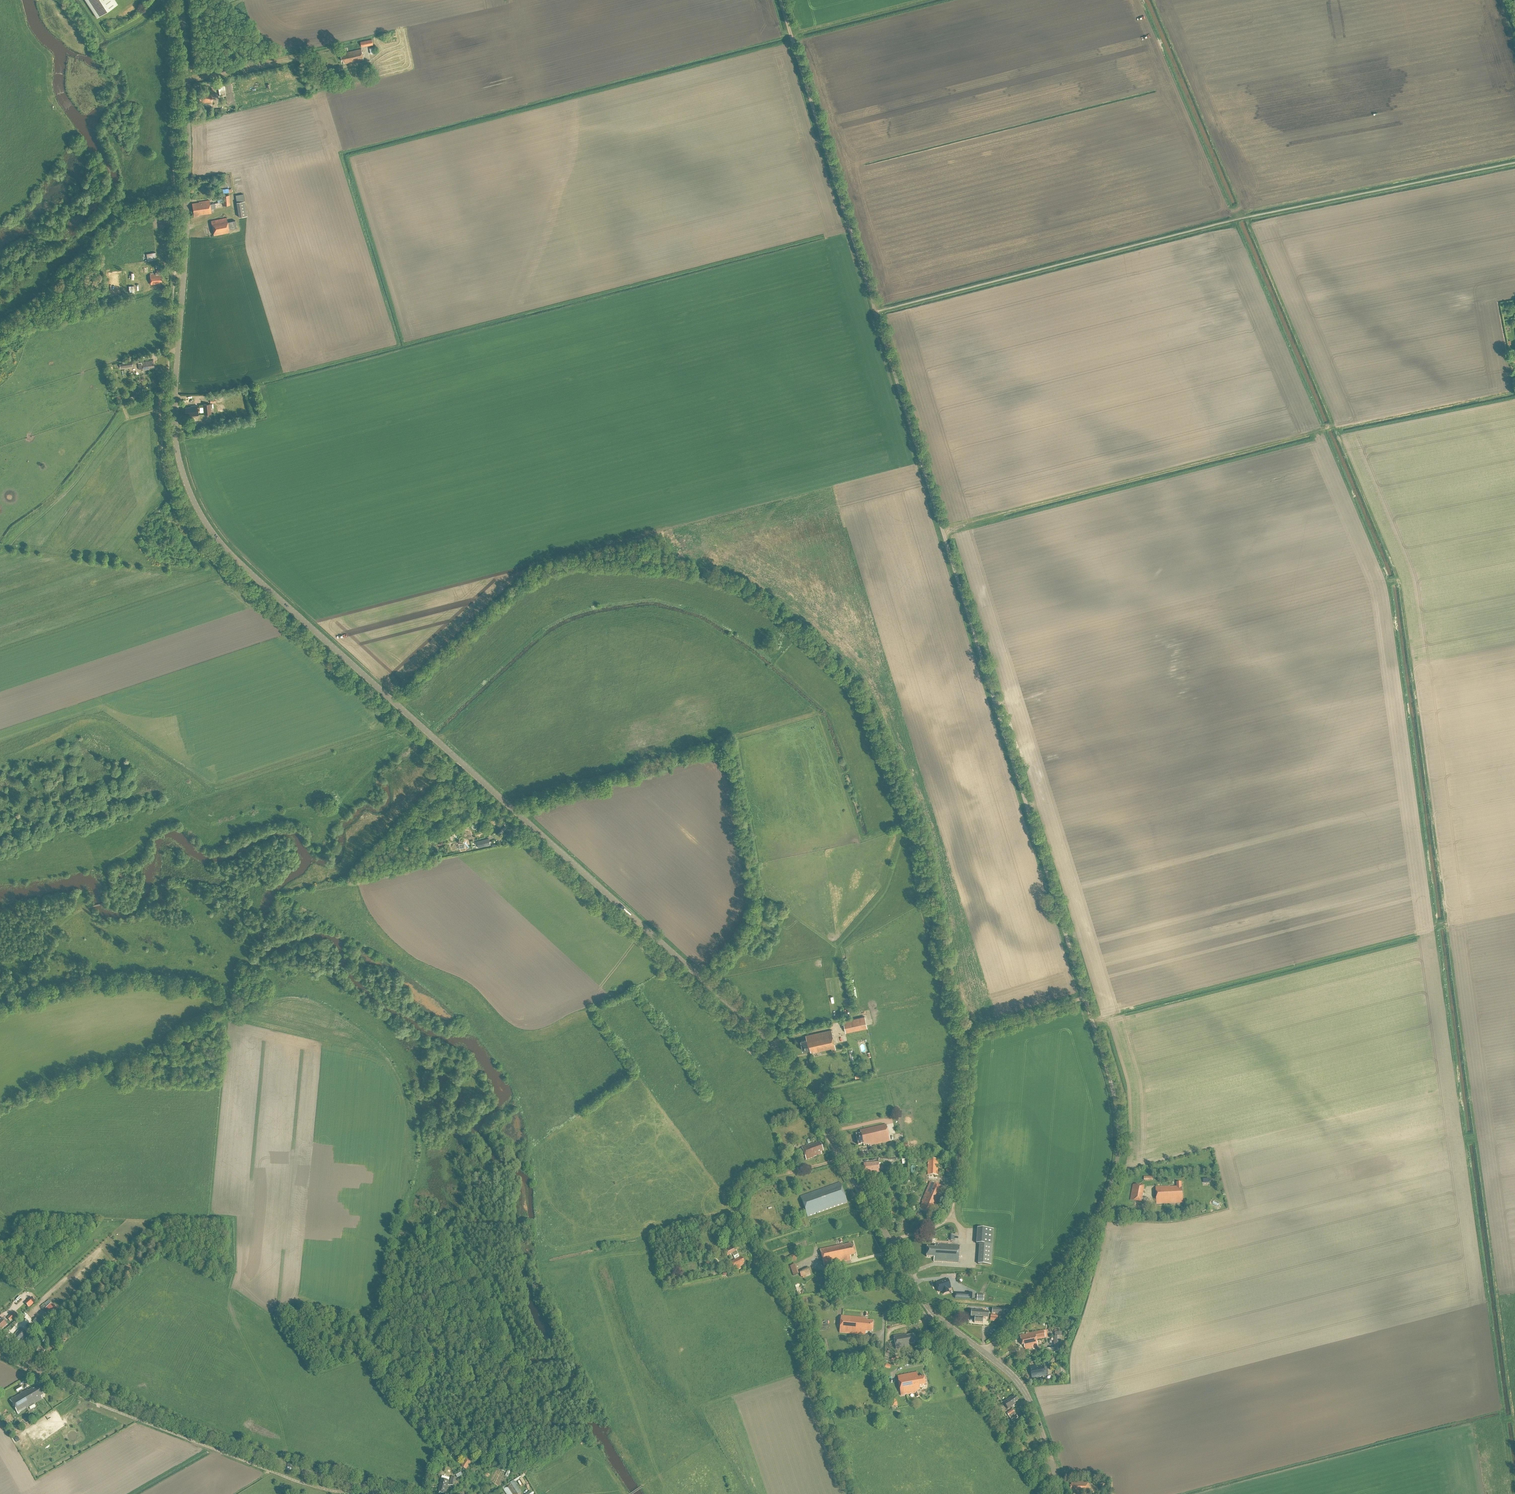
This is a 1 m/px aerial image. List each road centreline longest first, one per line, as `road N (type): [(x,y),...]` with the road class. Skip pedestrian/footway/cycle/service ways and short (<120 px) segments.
road 1 (tertiary): [(985,1354),(934,1315),(805,1086),(750,1021),(213,536),(176,447),(188,201),(181,0)]
road 2 (track): [(1324,429),(1391,589),(1514,1493)]
road 3 (track): [(1333,426),(1398,576),(1514,1418)]
road 4 (unclassified): [(985,1354),(1098,1215),(1117,1161),(1119,1127),(942,529)]
road 5 (track): [(942,529),(1333,426),(1245,217)]
road 6 (secondary): [(387,1493),(95,1395),(0,1348)]
road 7 (unclassified): [(875,312),(780,0)]
road 8 (track): [(840,1160),(764,1181),(741,1197),(747,1249),(786,1296),(808,1369)]
road 9 (track): [(0,1109),(51,1084),(183,1044),(219,1021),(233,1023)]
road 10 (track): [(969,1040),(951,1213),(935,1228),(890,1241)]
road 11 (track): [(1245,217),(1153,0)]
road 12 (unclassified): [(875,312),(942,529)]
road 13 (tertiary): [(1062,1493),(1022,1387),(985,1354)]
road 14 (track): [(808,1369),(848,1493)]
road 15 (track): [(969,1040),(979,1029),(1085,997)]

